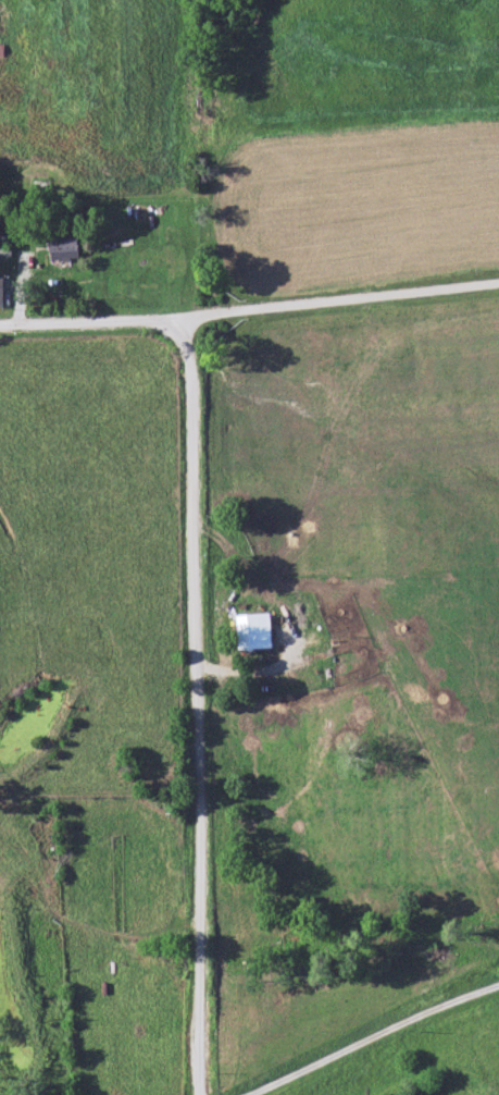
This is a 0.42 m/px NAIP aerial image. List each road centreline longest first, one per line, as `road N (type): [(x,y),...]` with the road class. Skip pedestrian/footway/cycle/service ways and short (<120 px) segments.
road 1 (residential): [(201,1094),(189,318)]
road 2 (residential): [(0,326),(189,318),(498,282)]
road 3 (track): [(257,1094),(498,988)]

